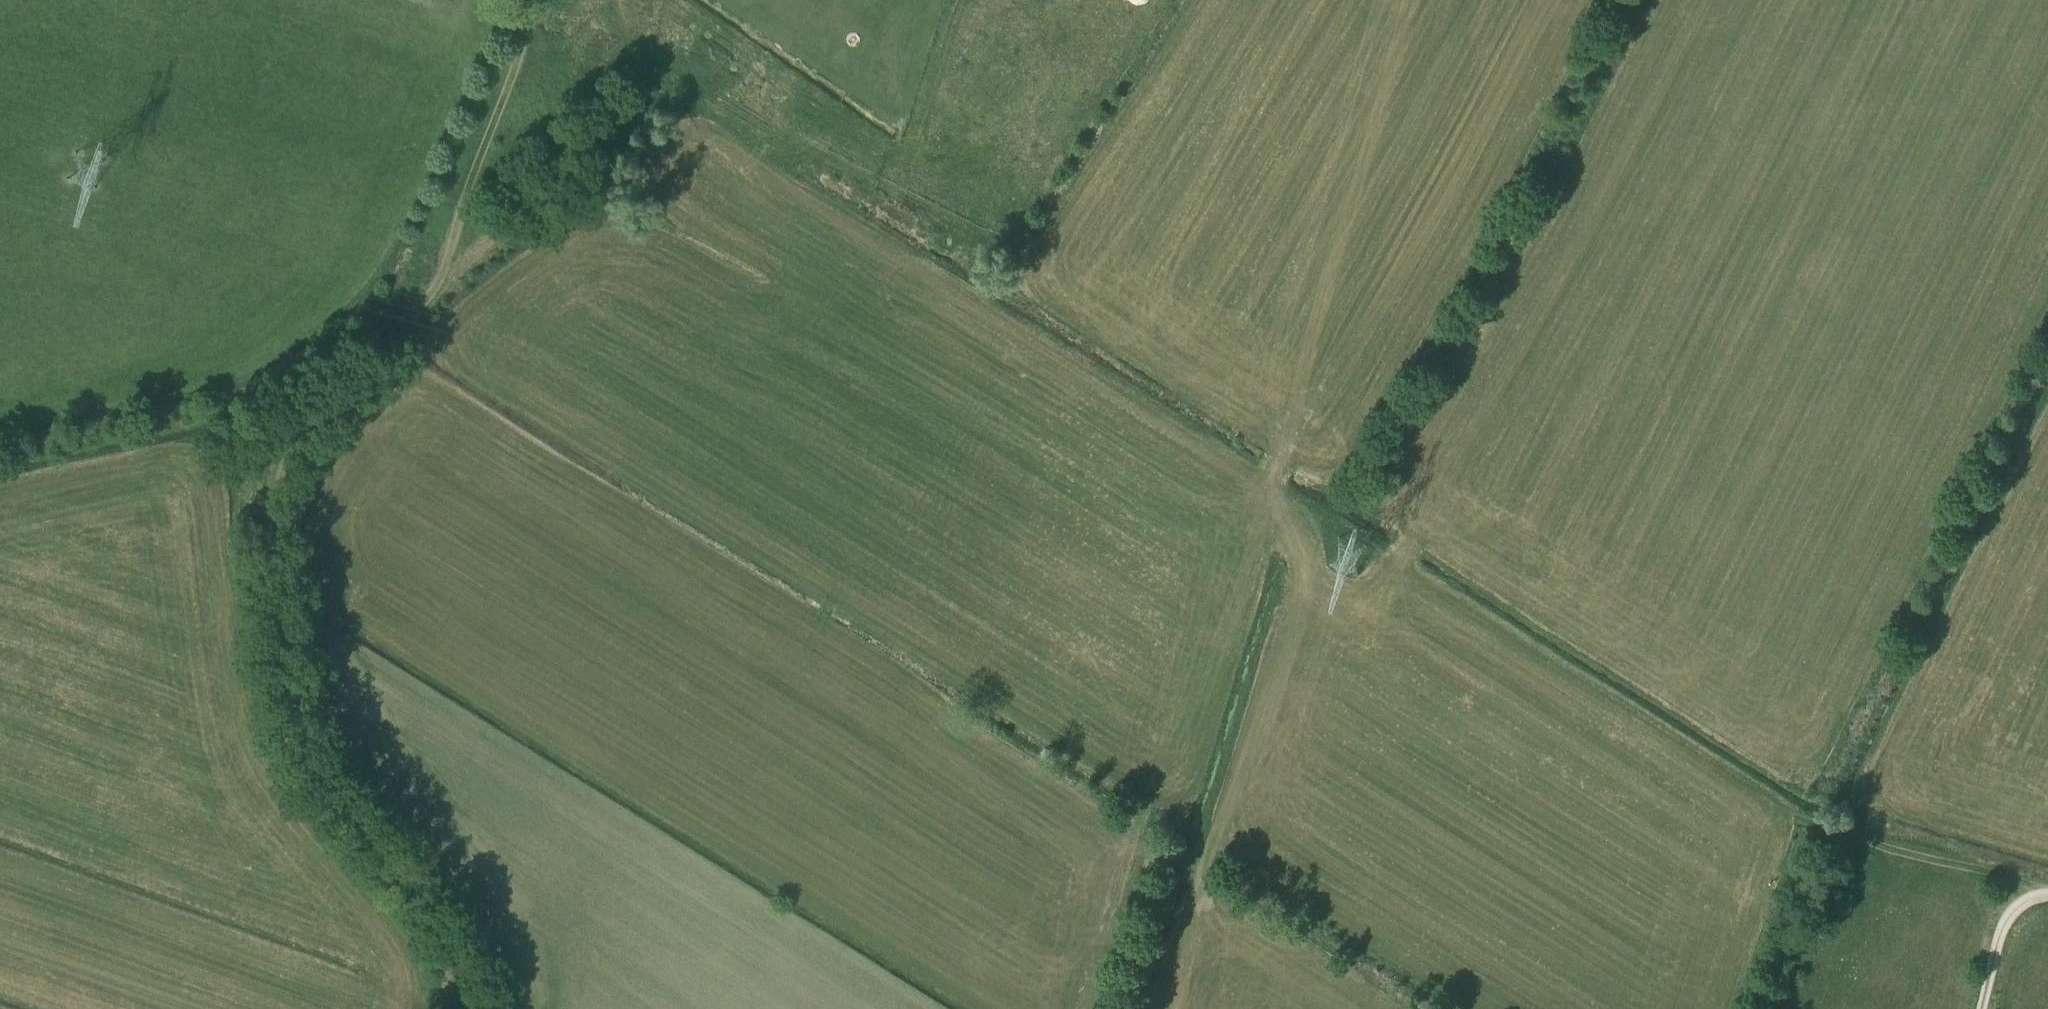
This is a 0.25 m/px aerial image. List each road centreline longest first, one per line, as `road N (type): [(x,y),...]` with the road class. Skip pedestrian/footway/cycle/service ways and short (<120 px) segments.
road 1 (track): [(459,1008),(469,983),(288,733),(260,614),(265,521),(280,462),(423,310),(521,0)]
road 2 (track): [(1982,1008),(1998,936),(2015,910),(2047,894)]

